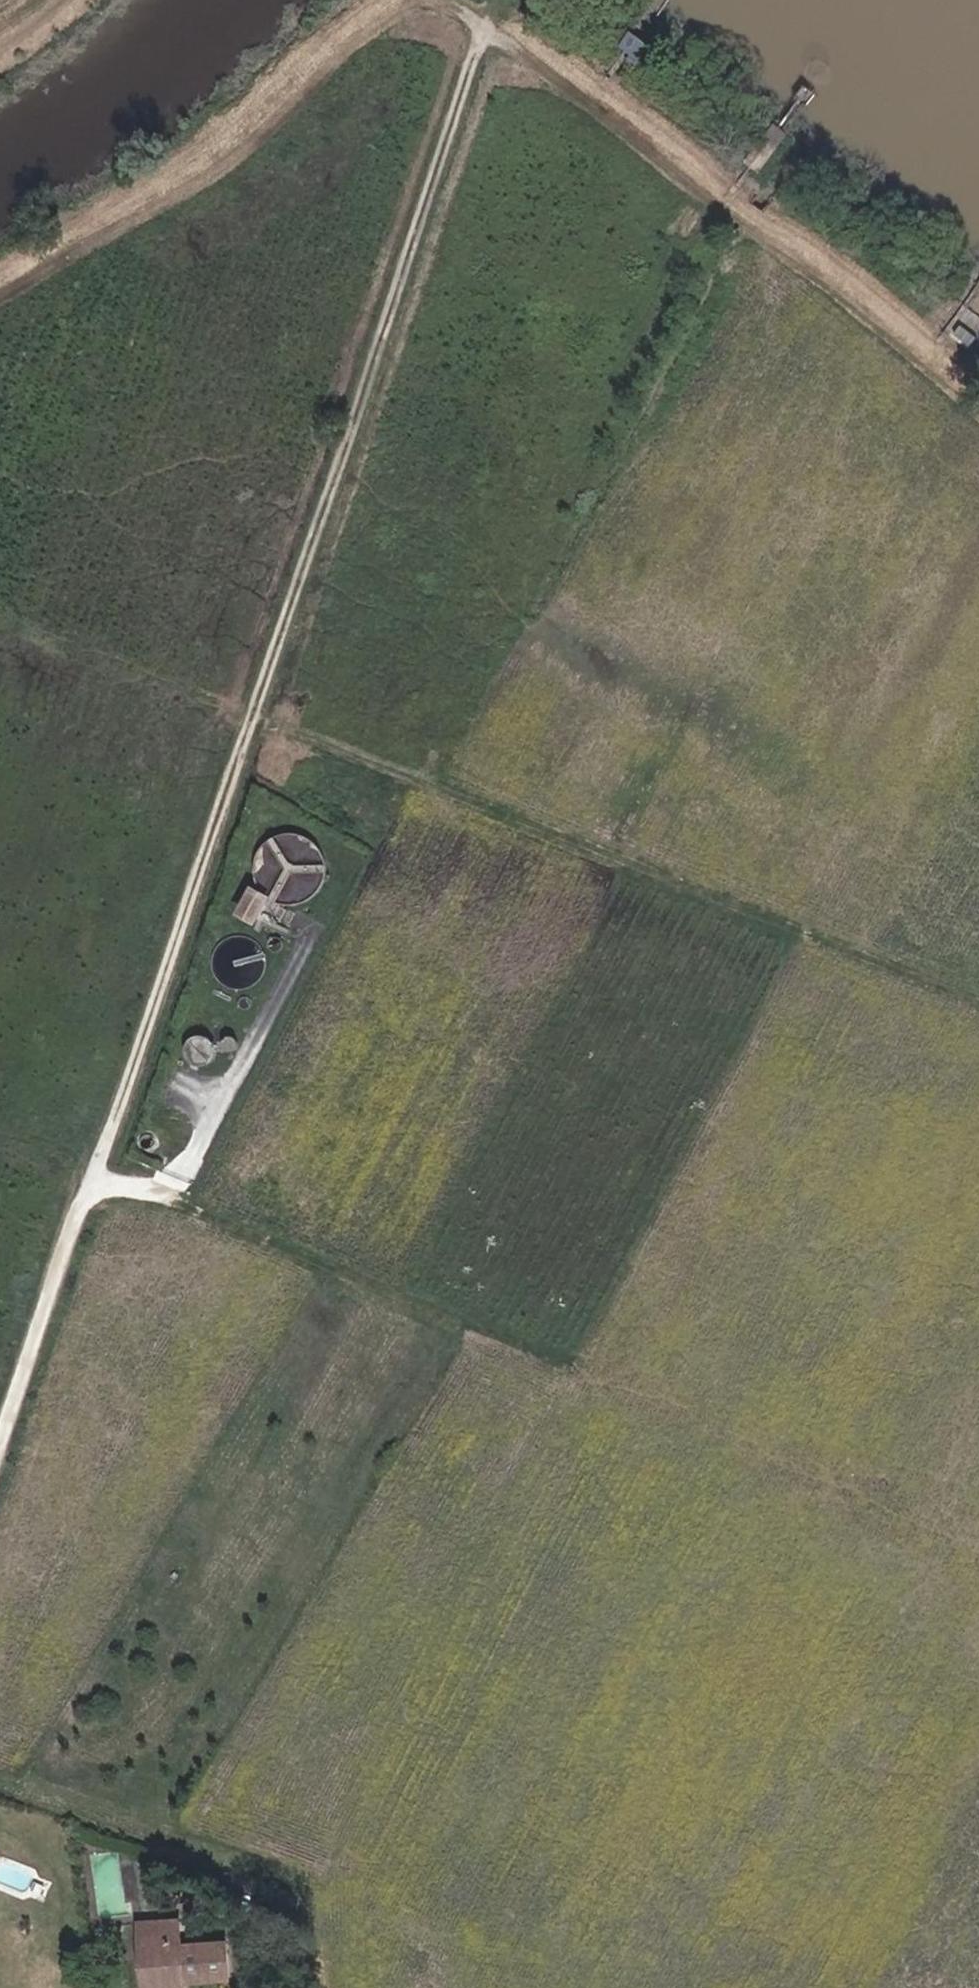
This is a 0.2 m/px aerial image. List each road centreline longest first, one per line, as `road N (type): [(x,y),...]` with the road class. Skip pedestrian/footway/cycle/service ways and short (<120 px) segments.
road 1 (track): [(0,1445),(249,725),(290,727),(978,1001)]
road 2 (track): [(249,725),(483,26)]

